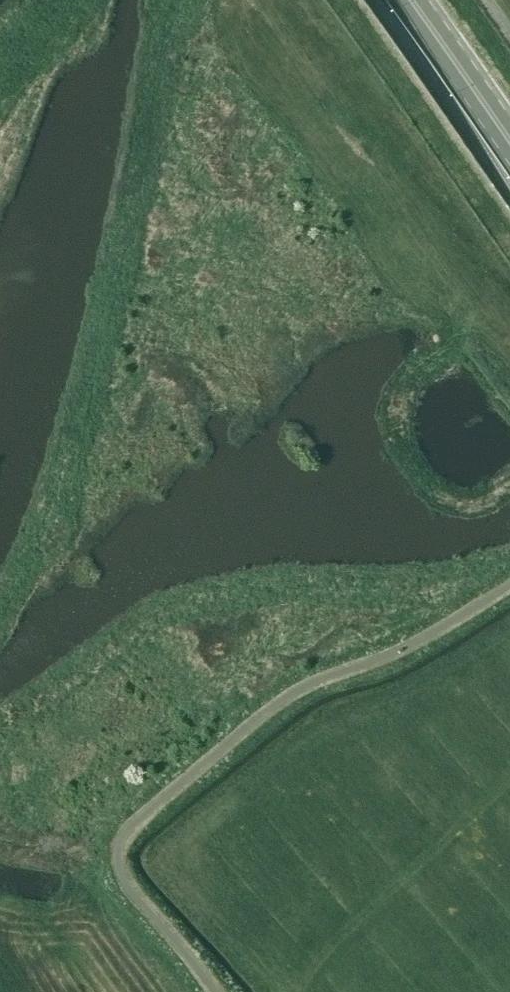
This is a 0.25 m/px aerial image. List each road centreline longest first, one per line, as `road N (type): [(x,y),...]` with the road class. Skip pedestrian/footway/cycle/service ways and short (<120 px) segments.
road 1 (trunk): [(509,141),(412,0)]

